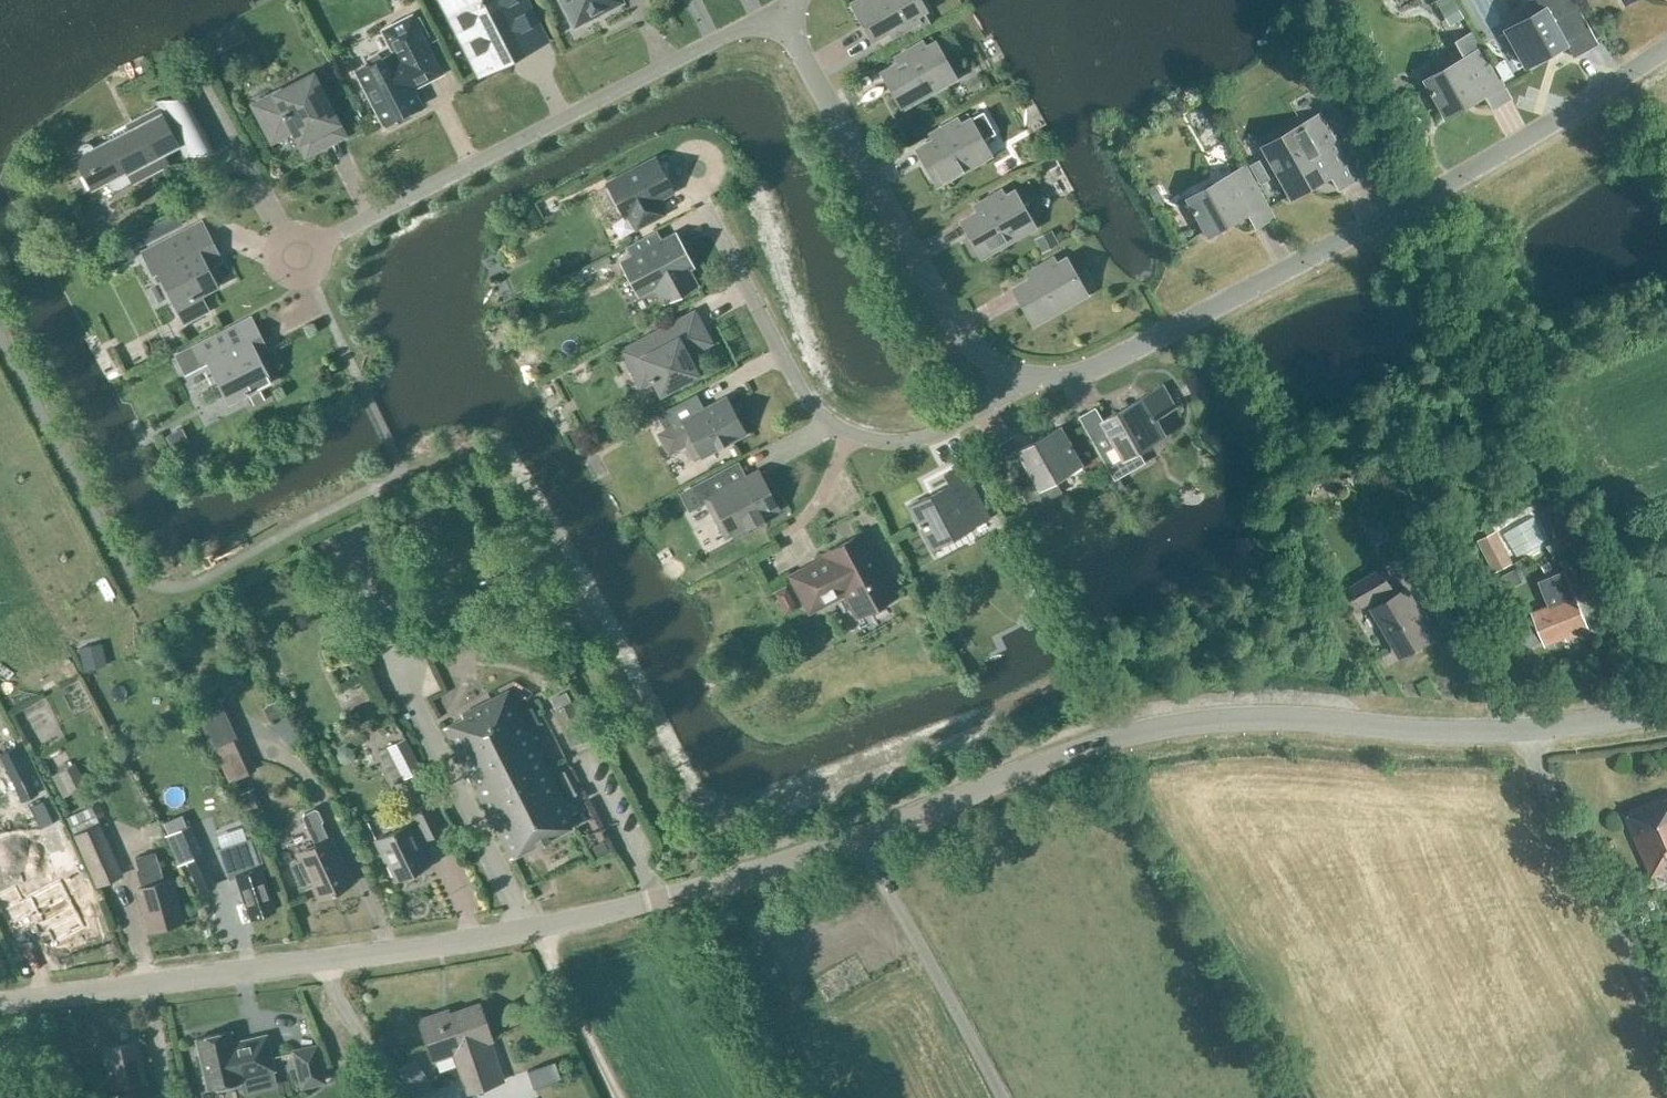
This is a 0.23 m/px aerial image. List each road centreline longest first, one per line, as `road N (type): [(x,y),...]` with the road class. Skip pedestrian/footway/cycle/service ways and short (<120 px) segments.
road 1 (tertiary): [(0,1008),(444,951),(594,920),(865,844),(1126,736),(1199,722),(1280,718),(1424,733),(1558,729),(1666,714)]
road 2 (unclassified): [(1012,384),(1075,379),(1532,141),(1666,55)]
road 3 (unclassified): [(325,237),(735,36),(785,27)]
road 4 (unclassified): [(1012,384),(957,434),(895,451),(860,445),(815,422),(709,217)]
road 5 (unclassified): [(785,27),(984,363),(1012,384)]
road 6 (track): [(321,966),(401,1097)]

